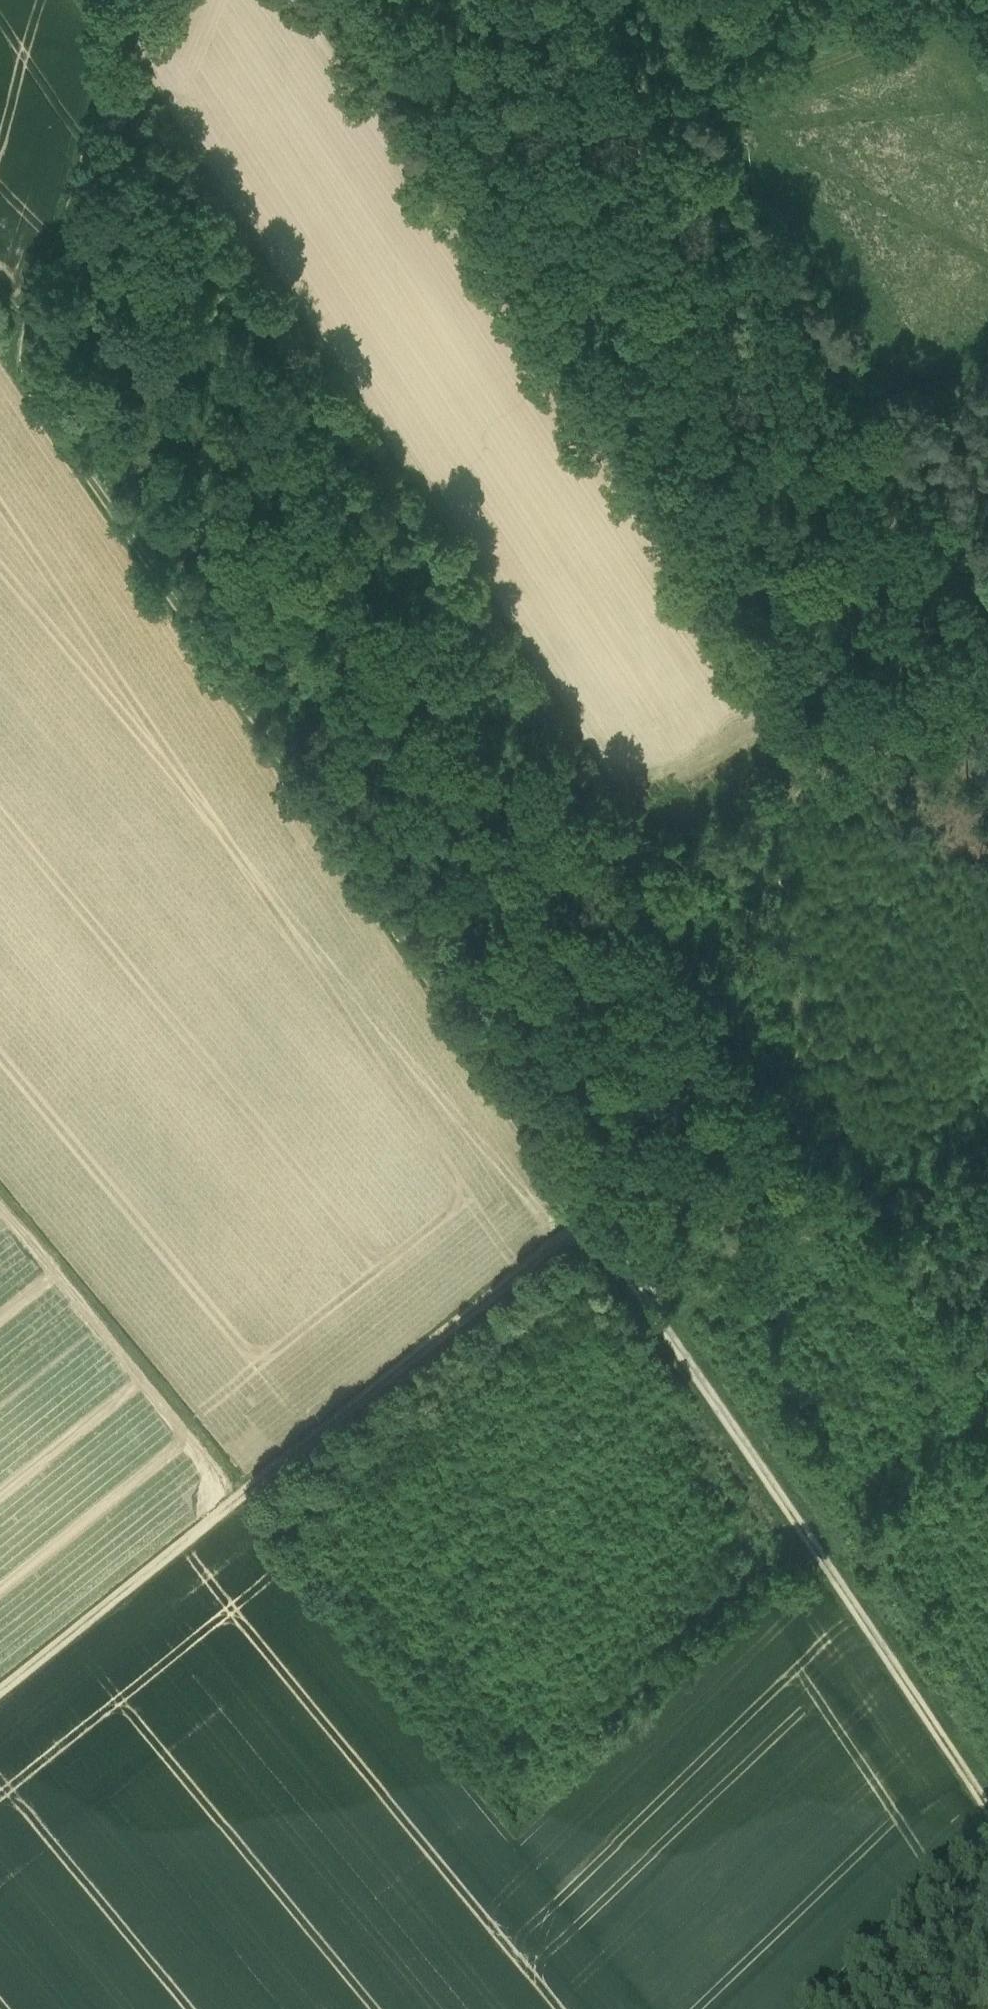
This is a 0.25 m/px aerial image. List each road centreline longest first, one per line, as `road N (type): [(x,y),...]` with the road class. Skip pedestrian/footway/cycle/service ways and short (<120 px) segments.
road 1 (track): [(138,0),(18,369),(589,1220)]
road 2 (track): [(0,1695),(589,1220)]
road 3 (track): [(987,1813),(589,1220)]

